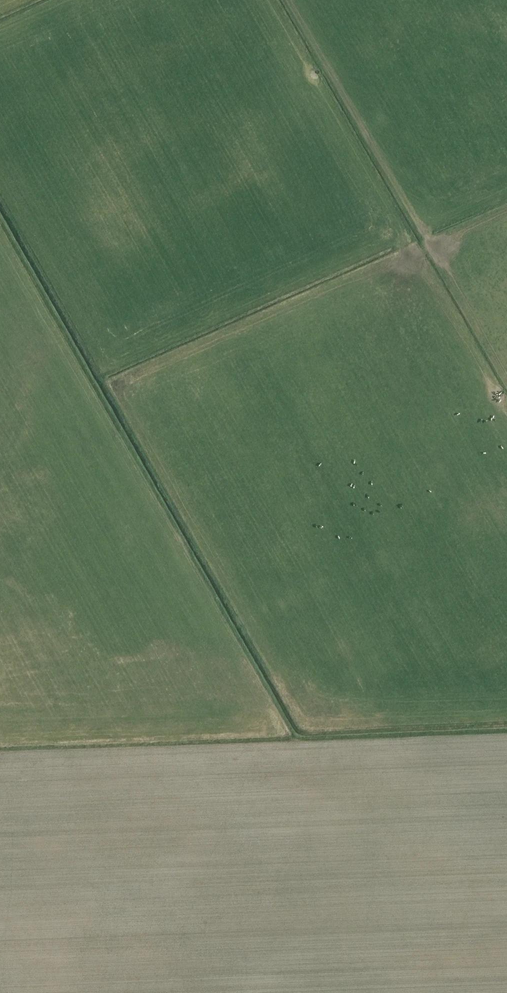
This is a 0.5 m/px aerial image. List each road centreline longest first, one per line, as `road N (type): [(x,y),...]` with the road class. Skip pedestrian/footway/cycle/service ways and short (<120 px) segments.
road 1 (track): [(290,0),(443,264)]

